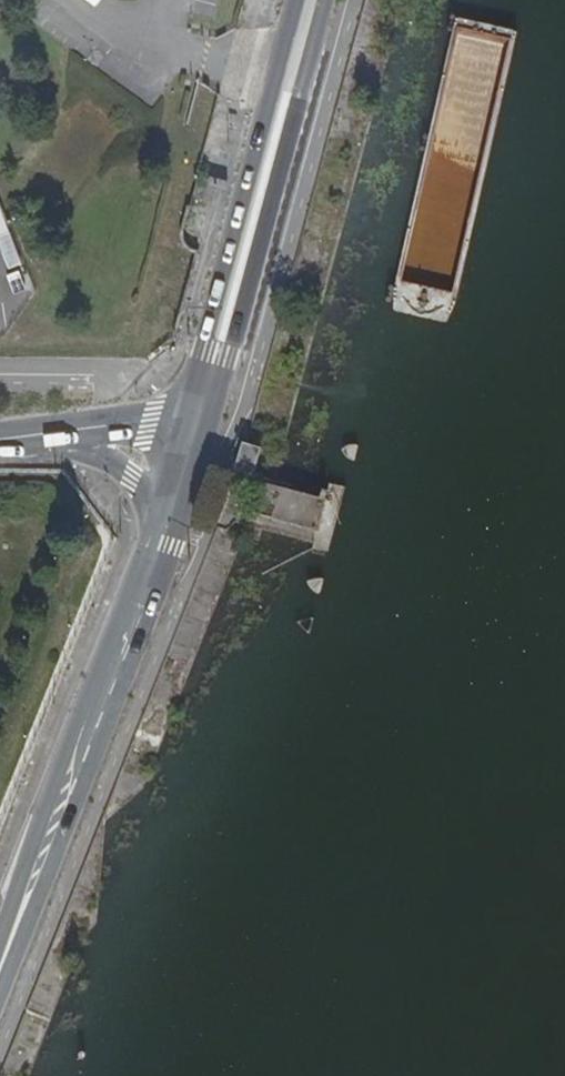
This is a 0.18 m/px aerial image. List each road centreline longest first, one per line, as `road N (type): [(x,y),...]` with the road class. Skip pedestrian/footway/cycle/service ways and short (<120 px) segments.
road 1 (secondary): [(0,958),(169,517)]
road 2 (secondary): [(192,440),(313,0)]
road 3 (unclassified): [(35,439),(148,428),(192,440)]
road 4 (unclassified): [(35,439),(122,471),(169,517)]

